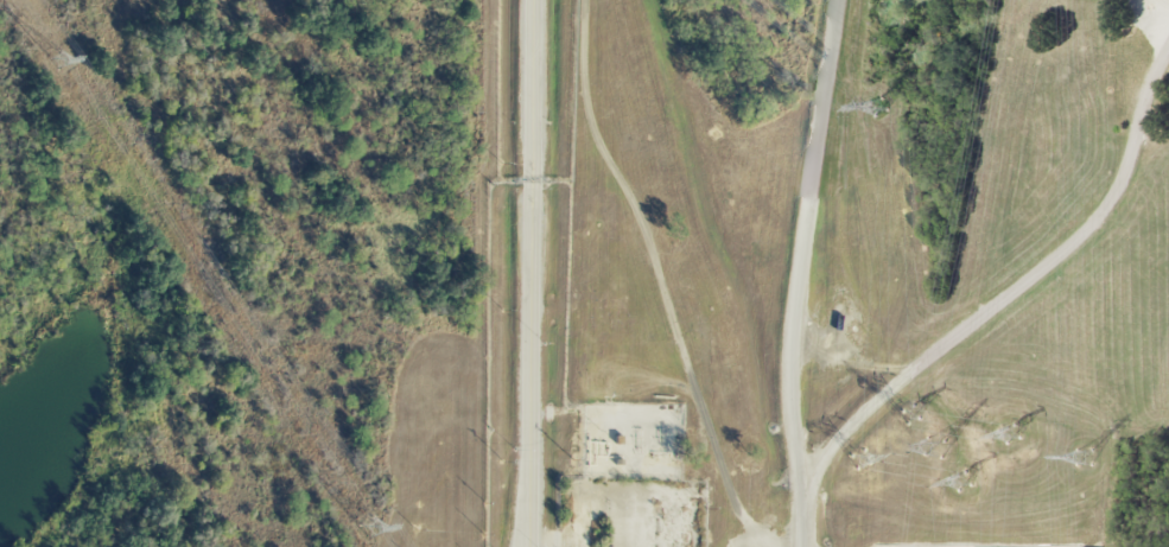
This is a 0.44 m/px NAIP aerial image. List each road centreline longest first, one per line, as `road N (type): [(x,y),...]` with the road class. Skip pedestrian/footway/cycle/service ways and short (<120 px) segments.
road 1 (track): [(754,529),(720,464),(637,210),(591,136),(582,96),(584,0)]
road 2 (residential): [(531,182),(531,546)]
road 3 (track): [(531,298),(609,356),(703,408)]
road 4 (residential): [(531,0),(531,182)]

